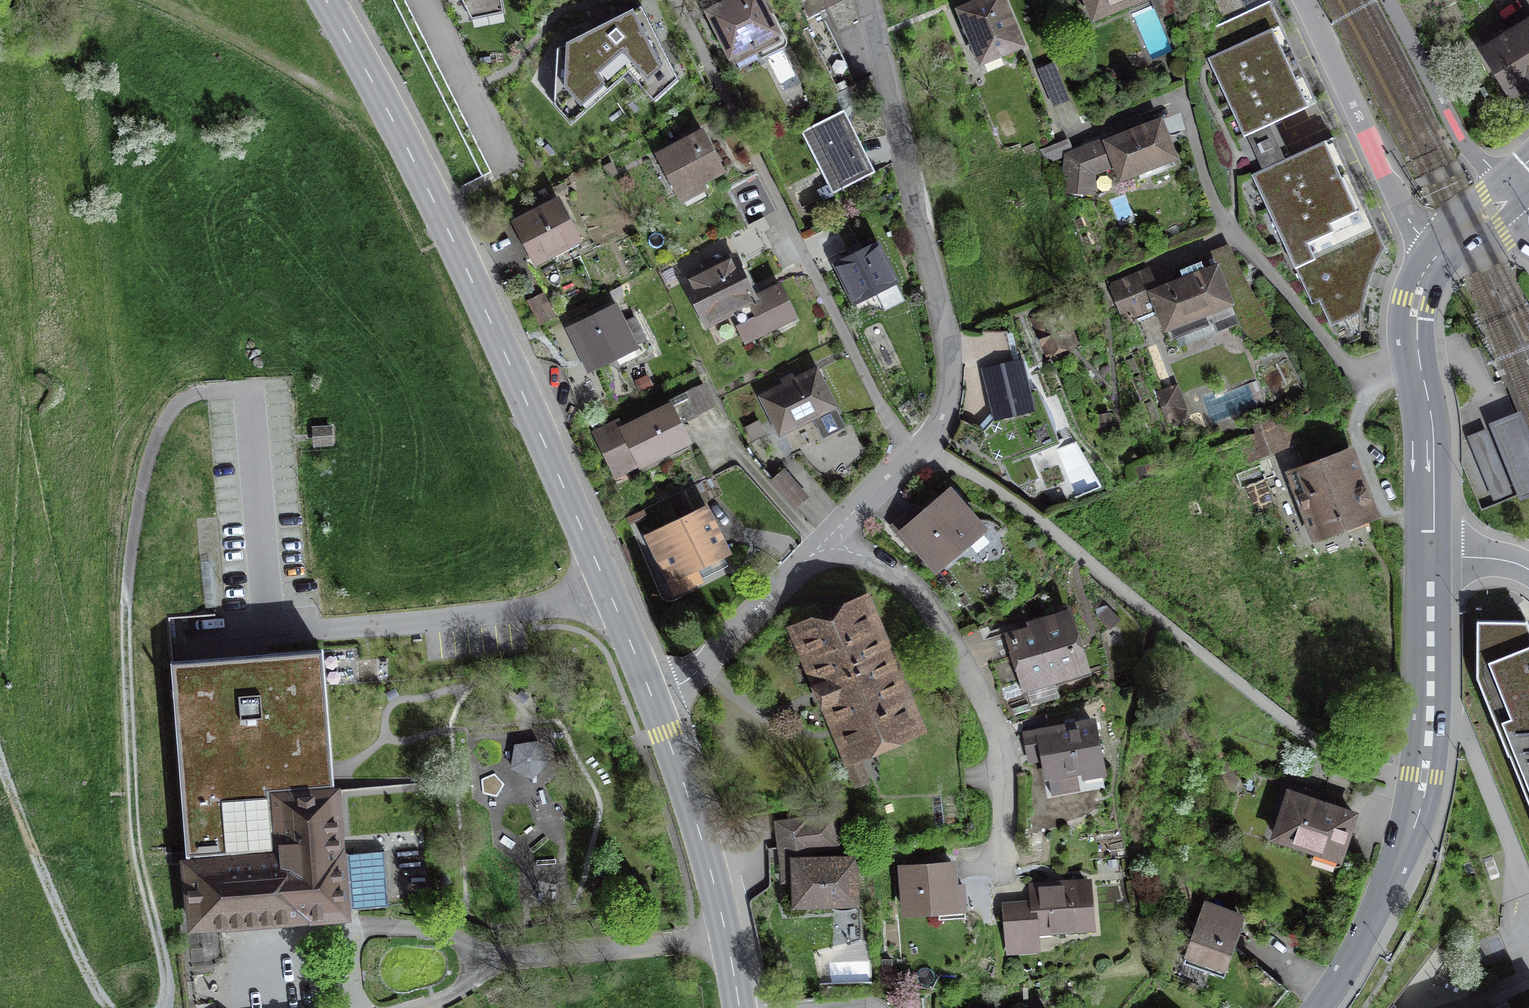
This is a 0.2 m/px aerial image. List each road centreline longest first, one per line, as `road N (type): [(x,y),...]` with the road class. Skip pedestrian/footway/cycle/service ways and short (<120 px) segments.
road 1 (secondary): [(330,0),(455,245),(652,695)]
road 2 (track): [(167,1007),(134,811),(125,606),(139,497),(152,445),(176,404),(198,392),(249,389)]
road 3 (residential): [(679,0),(893,427),(916,452)]
road 4 (secondary): [(1433,555),(1431,706),(1418,807),(1378,909),(1318,1007)]
road 5 (residential): [(868,0),(946,331),(940,424),(916,452)]
road 6 (residential): [(829,538),(923,594),(995,721),(1004,754),(1004,858)]
road 7 (secondary): [(652,695),(697,815),(741,1007)]
road 8 (residential): [(1298,0),(1434,258)]
road 9 (residential): [(1062,91),(1083,136),(1178,105),(1233,232)]
road 10 (track): [(0,756),(39,863),(109,1007)]
road 11 (residential): [(1233,232),(1348,366),(1369,374),(1420,365)]
road 12 (residential): [(829,538),(688,680),(652,695)]
road 13 (residential): [(1381,0),(1508,198)]
road 14 (secondary): [(1420,365),(1433,437),(1433,555)]
road 15 (residential): [(916,452),(829,538)]

